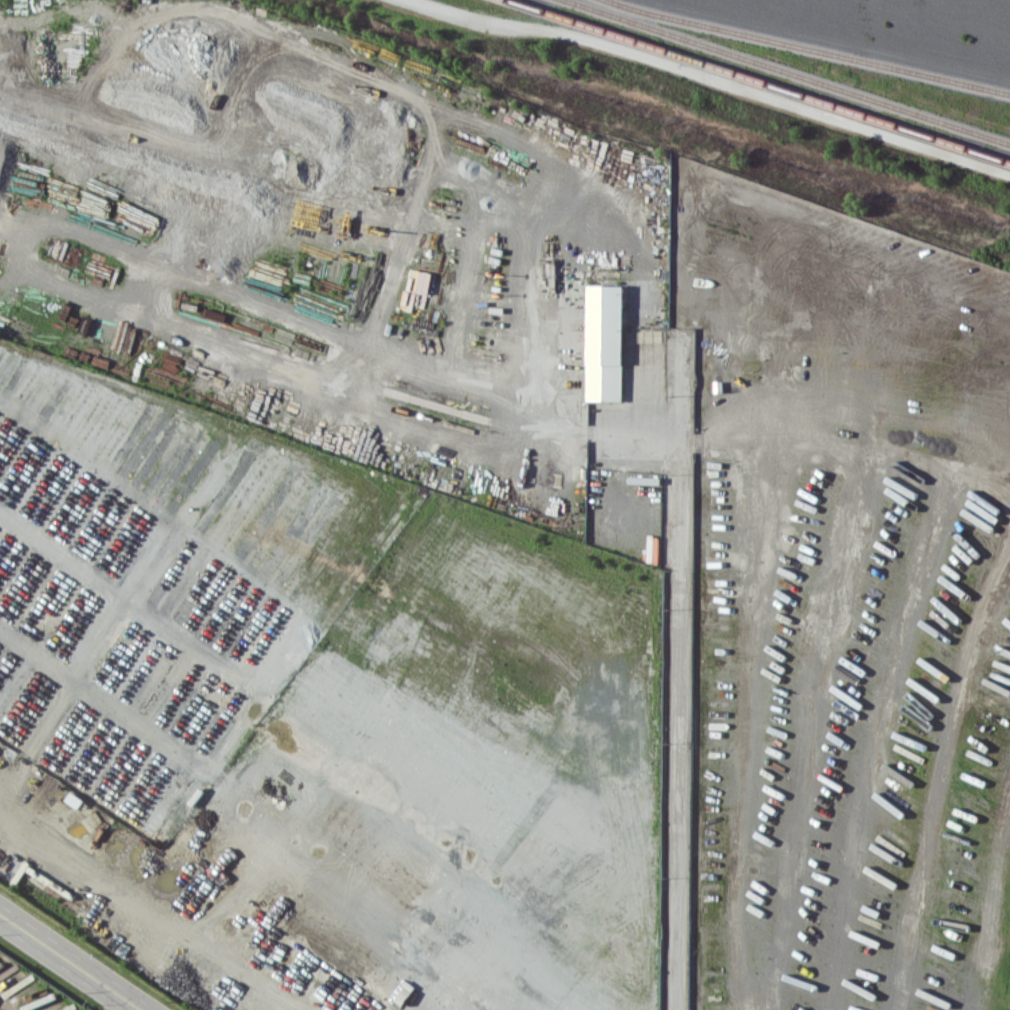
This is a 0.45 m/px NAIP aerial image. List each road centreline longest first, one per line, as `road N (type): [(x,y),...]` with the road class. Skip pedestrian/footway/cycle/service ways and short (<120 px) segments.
road 1 (tertiary): [(0,913),(142,1009)]

